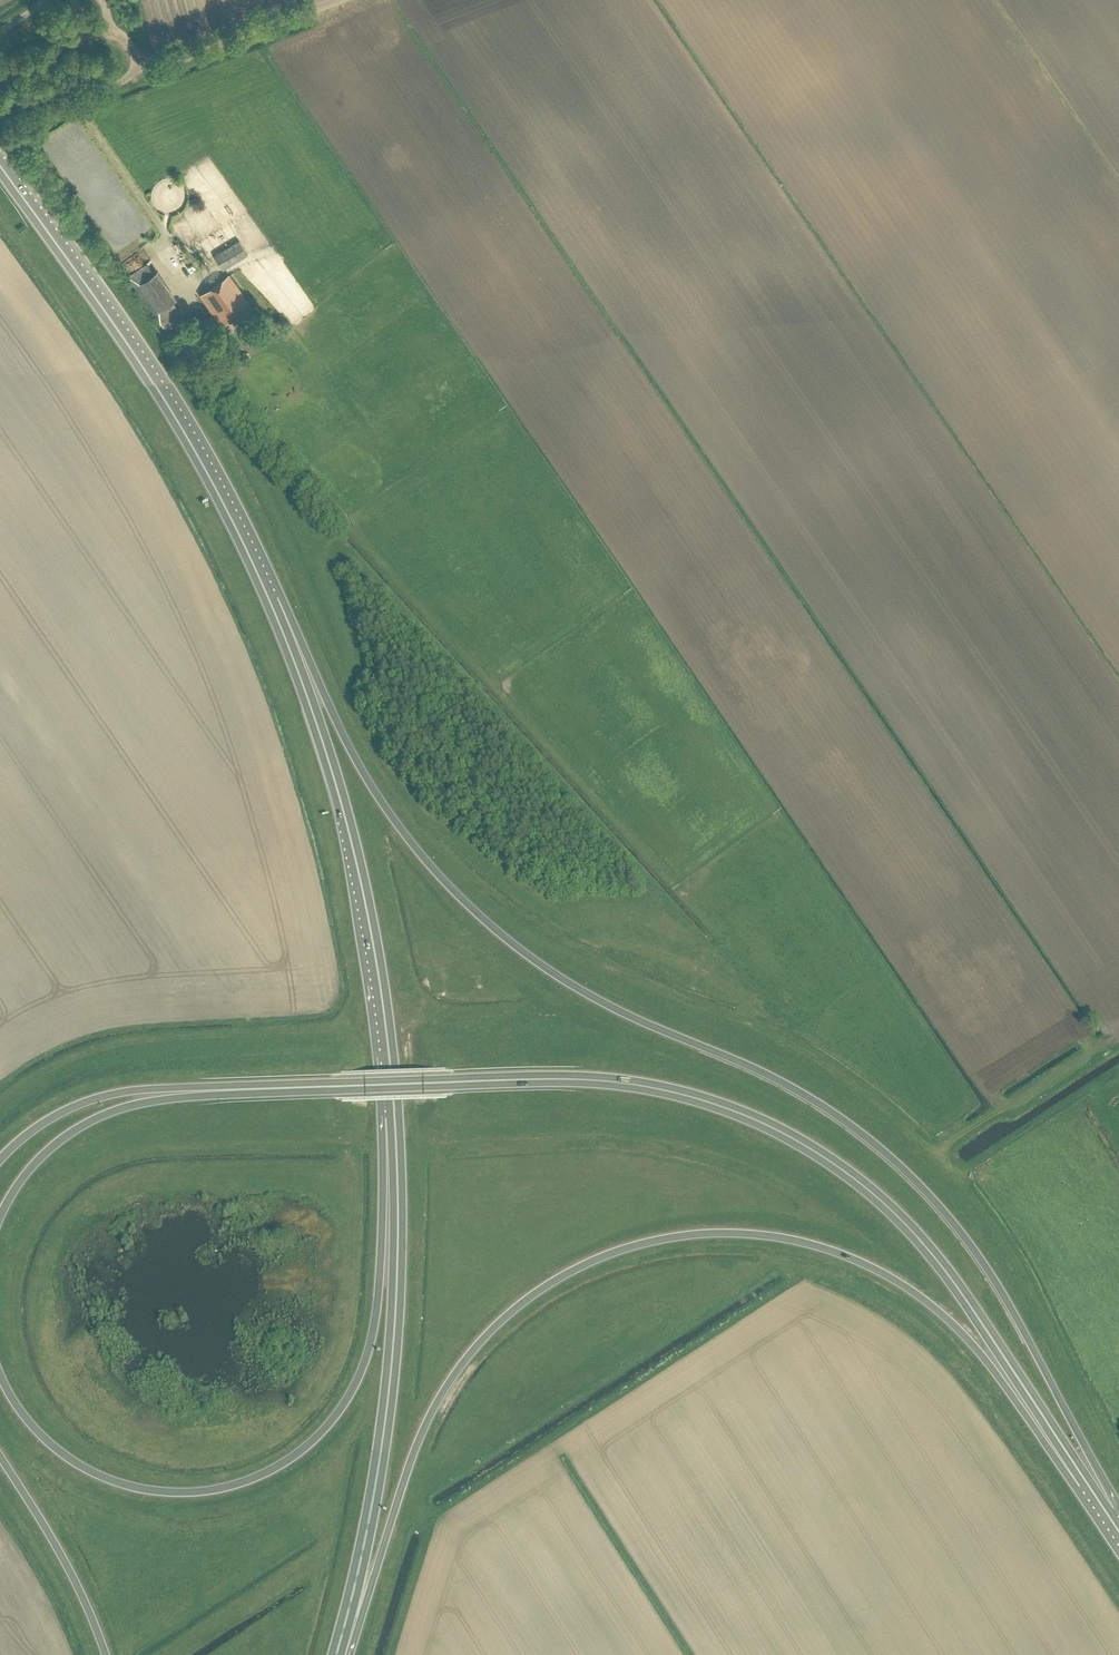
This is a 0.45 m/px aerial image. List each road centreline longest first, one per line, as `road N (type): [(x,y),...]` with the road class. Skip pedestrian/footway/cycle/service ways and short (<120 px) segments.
road 1 (trunk): [(1106,1513),(1087,1450),(1006,1300),(900,1170),(847,1124),(787,1087),(590,997),(500,935),(401,828),(283,634)]
road 2 (trunk): [(337,1654),(375,1575),(419,1441),(461,1365),(506,1317),(561,1278),(646,1243),(776,1238),(833,1252),(901,1284),(954,1325),(1087,1485)]
road 3 (trunk): [(1087,1485),(919,1239),(844,1172),(778,1131),(697,1099),(610,1082),(193,1093)]
road 4 (trunk): [(395,1119),(366,1358),(340,1411),(283,1464),(203,1492),(124,1485),(51,1445),(0,1376)]
road 5 (trunk): [(283,634),(177,420),(0,165)]
road 6 (trunk): [(337,1654),(369,1524),(392,1367),(395,1119)]
road 7 (trunk): [(395,1119),(379,978),(347,823),(283,634)]
road 8 (unclassified): [(114,29),(137,57),(157,66),(337,0)]
road 9 (trunk): [(0,1219),(22,1179),(76,1130),(126,1108),(193,1093)]
road 10 (trunk): [(0,1457),(73,1579),(106,1654)]
road 11 (unclassified): [(932,1154),(1118,1032)]
road 12 (trunk): [(193,1093),(132,1092),(91,1101),(34,1130),(0,1161)]
road 13 (unclassified): [(0,73),(114,29)]

